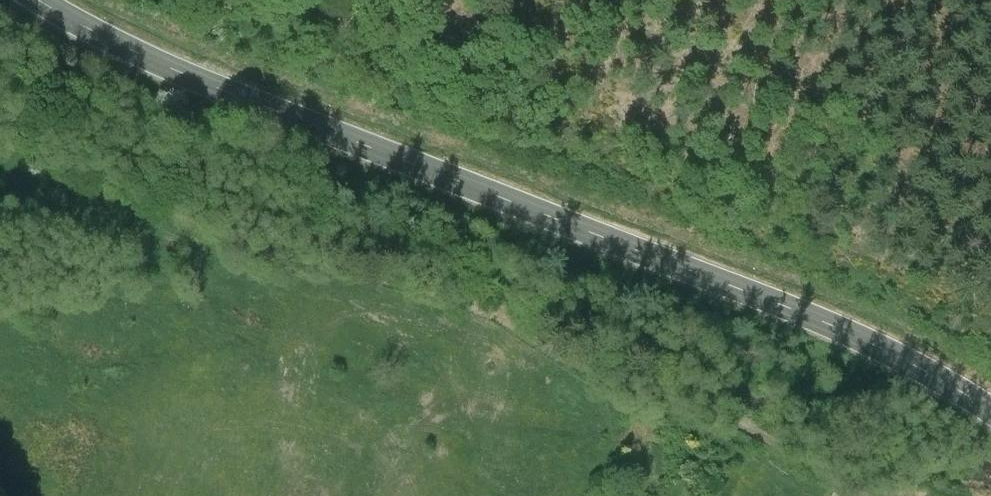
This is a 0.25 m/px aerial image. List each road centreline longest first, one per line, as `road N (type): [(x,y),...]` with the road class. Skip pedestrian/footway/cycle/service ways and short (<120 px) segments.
road 1 (secondary): [(990,411),(853,334),(207,86),(37,0)]
road 2 (track): [(864,495),(653,388),(474,309),(0,138)]

